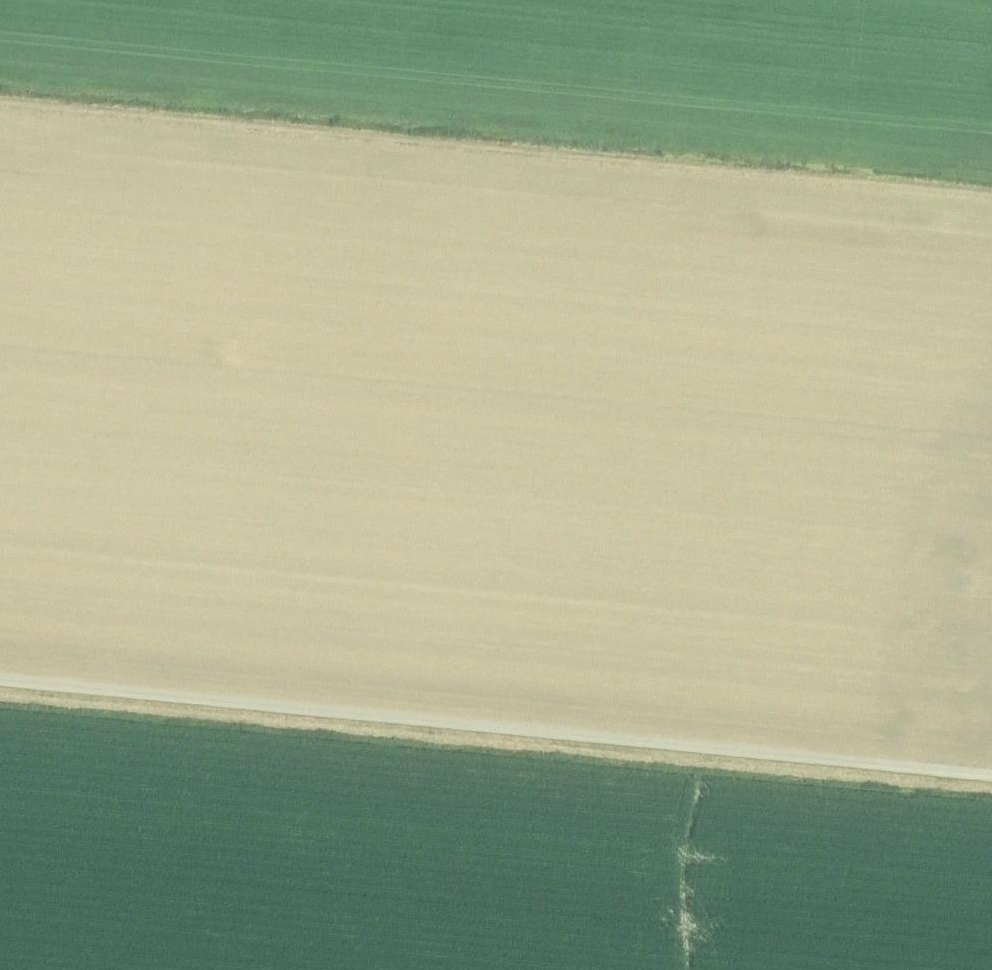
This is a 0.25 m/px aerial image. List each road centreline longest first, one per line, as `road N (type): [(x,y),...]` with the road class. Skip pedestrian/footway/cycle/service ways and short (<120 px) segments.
road 1 (unclassified): [(0,682),(991,776)]

